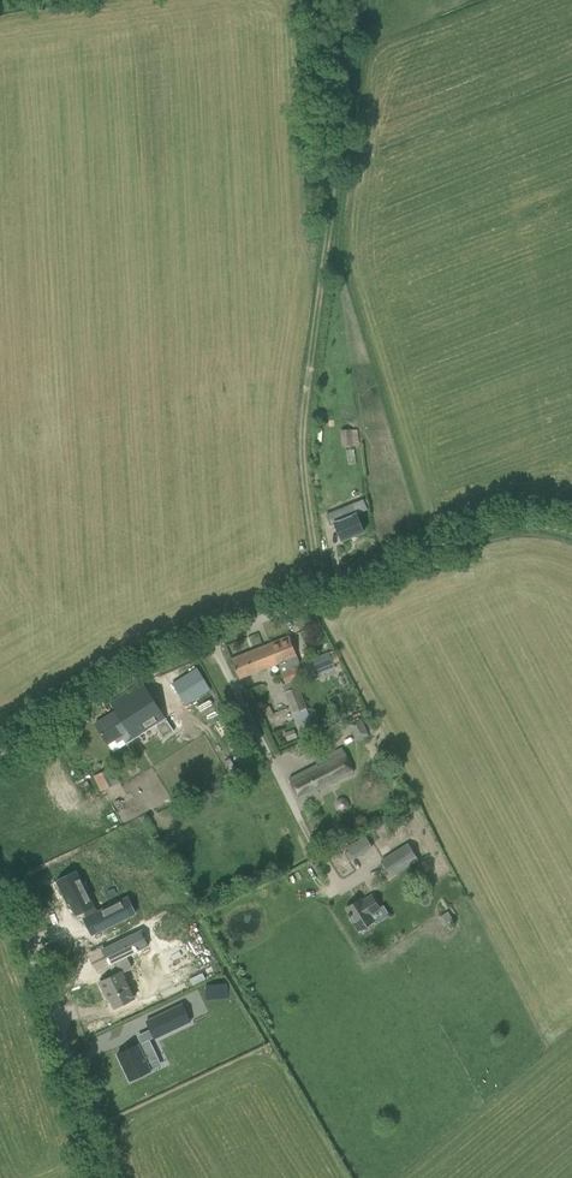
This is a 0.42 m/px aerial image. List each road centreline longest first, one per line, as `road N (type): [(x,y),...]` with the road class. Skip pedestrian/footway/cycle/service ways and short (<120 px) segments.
road 1 (track): [(321,594),(303,466),(306,383),(361,0)]
road 2 (unclassified): [(101,1177),(31,946),(0,884)]
road 3 (unclassified): [(339,887),(210,640)]
road 4 (unclassified): [(210,640),(434,551)]
road 5 (unclassified): [(0,753),(145,668),(210,640)]
road 6 (track): [(434,551),(512,523),(571,530)]

